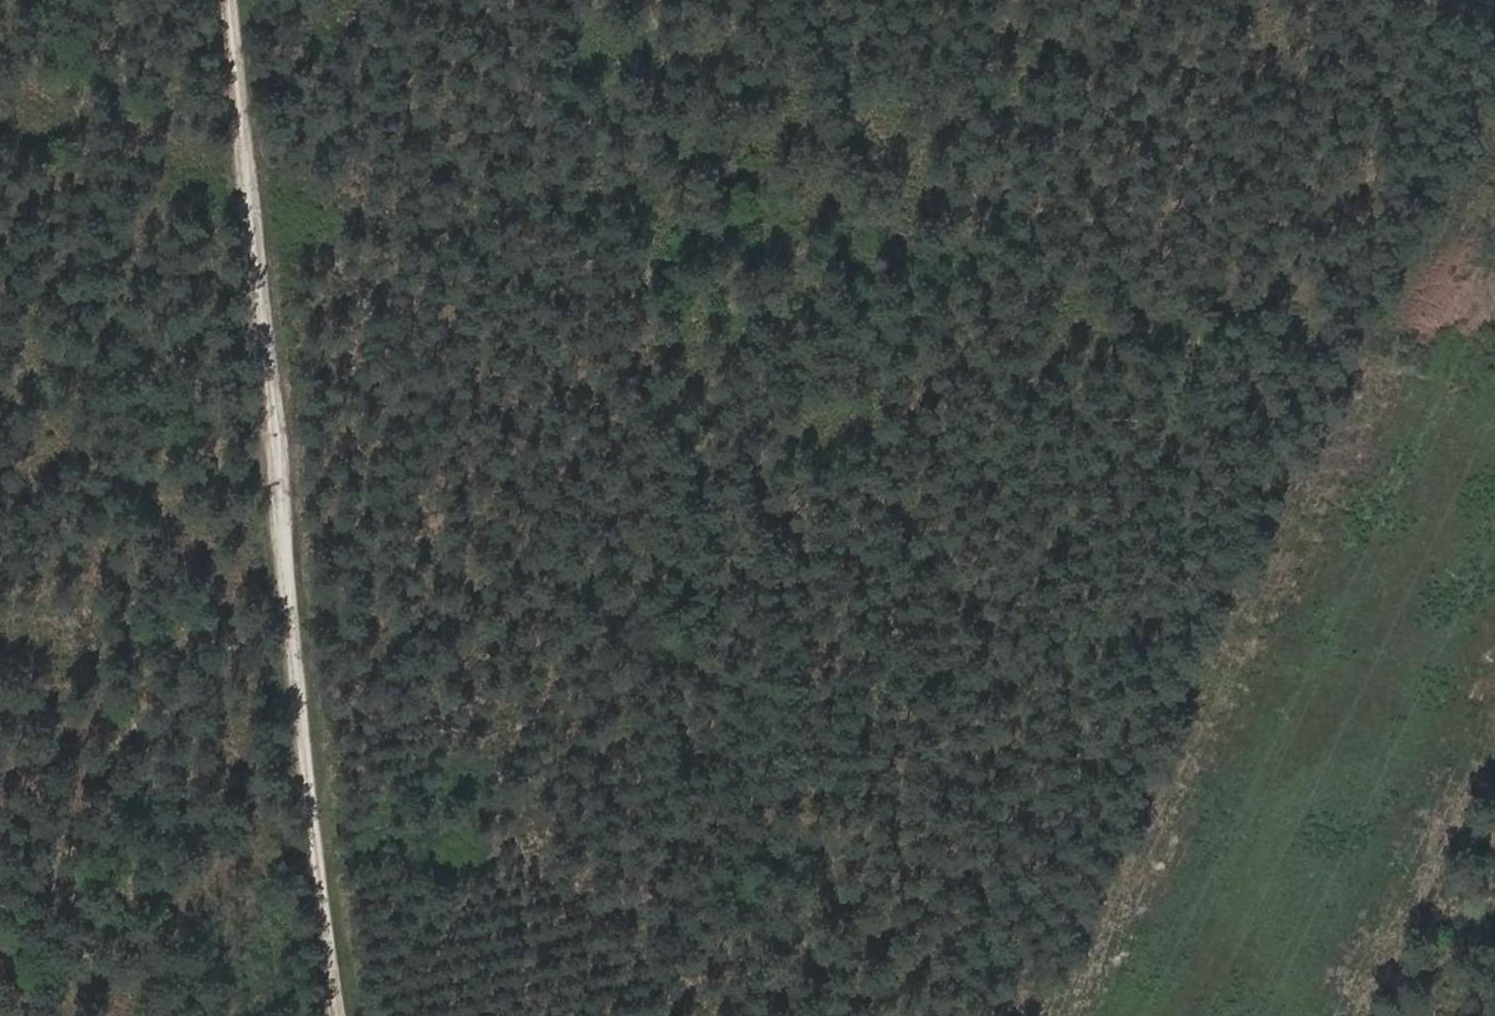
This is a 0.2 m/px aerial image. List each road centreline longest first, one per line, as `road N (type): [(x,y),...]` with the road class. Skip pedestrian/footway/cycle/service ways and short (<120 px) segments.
road 1 (track): [(232,0),(346,1015)]

